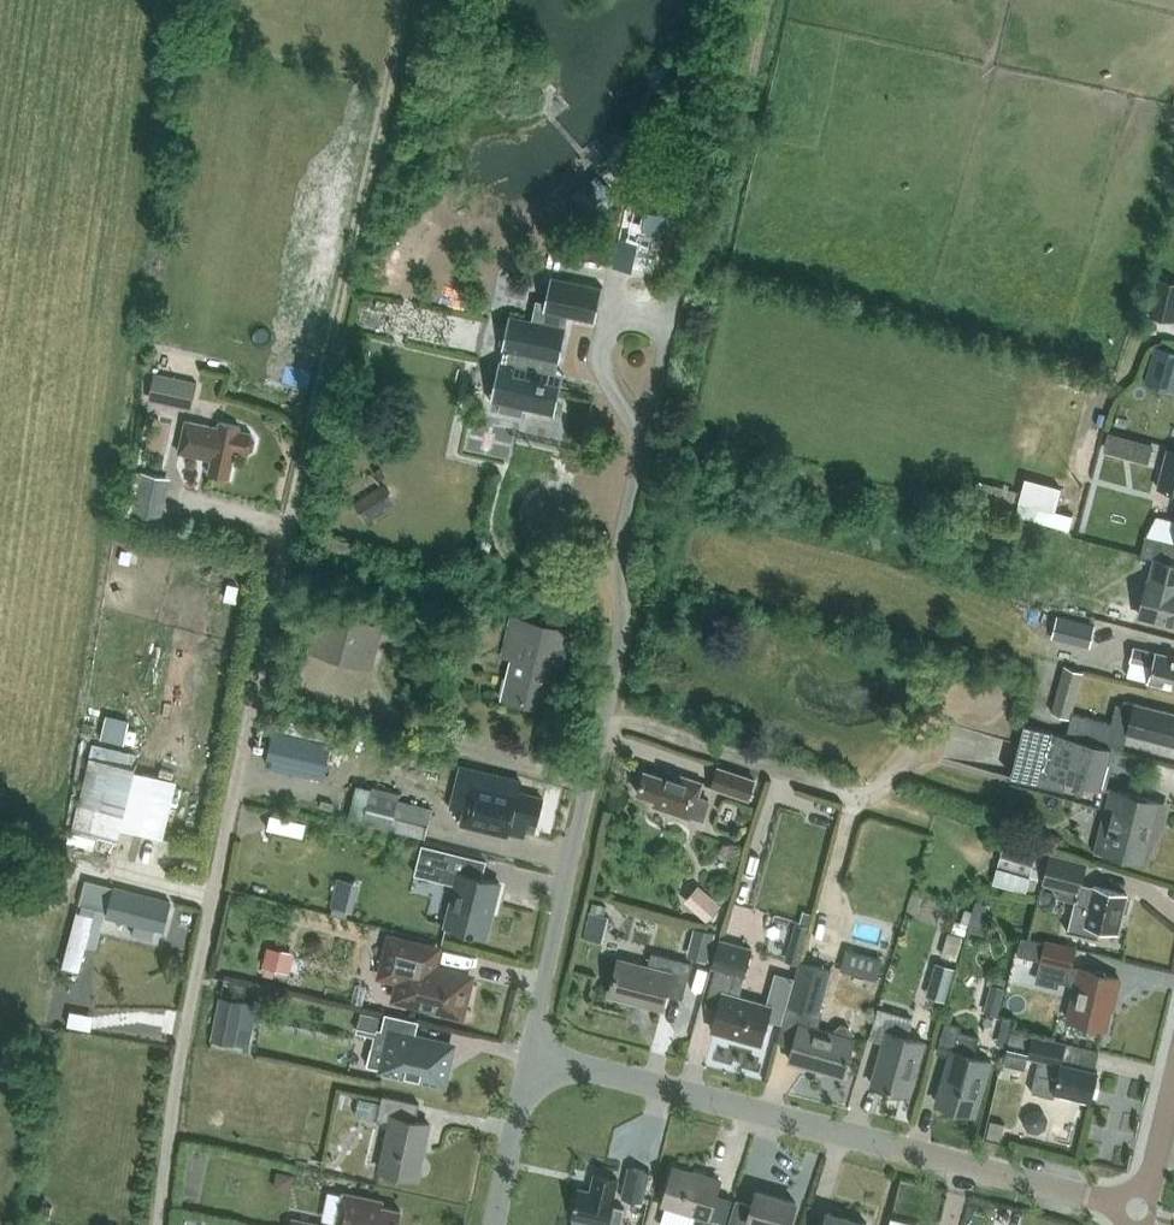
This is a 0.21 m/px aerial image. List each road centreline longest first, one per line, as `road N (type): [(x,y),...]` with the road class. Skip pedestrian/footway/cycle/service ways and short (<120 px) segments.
road 1 (unclassified): [(146,1224),(285,503),(404,0)]
road 2 (residential): [(530,1056),(1141,1214)]
road 3 (residential): [(530,1056),(604,724)]
road 4 (residential): [(495,1224),(530,1056)]

